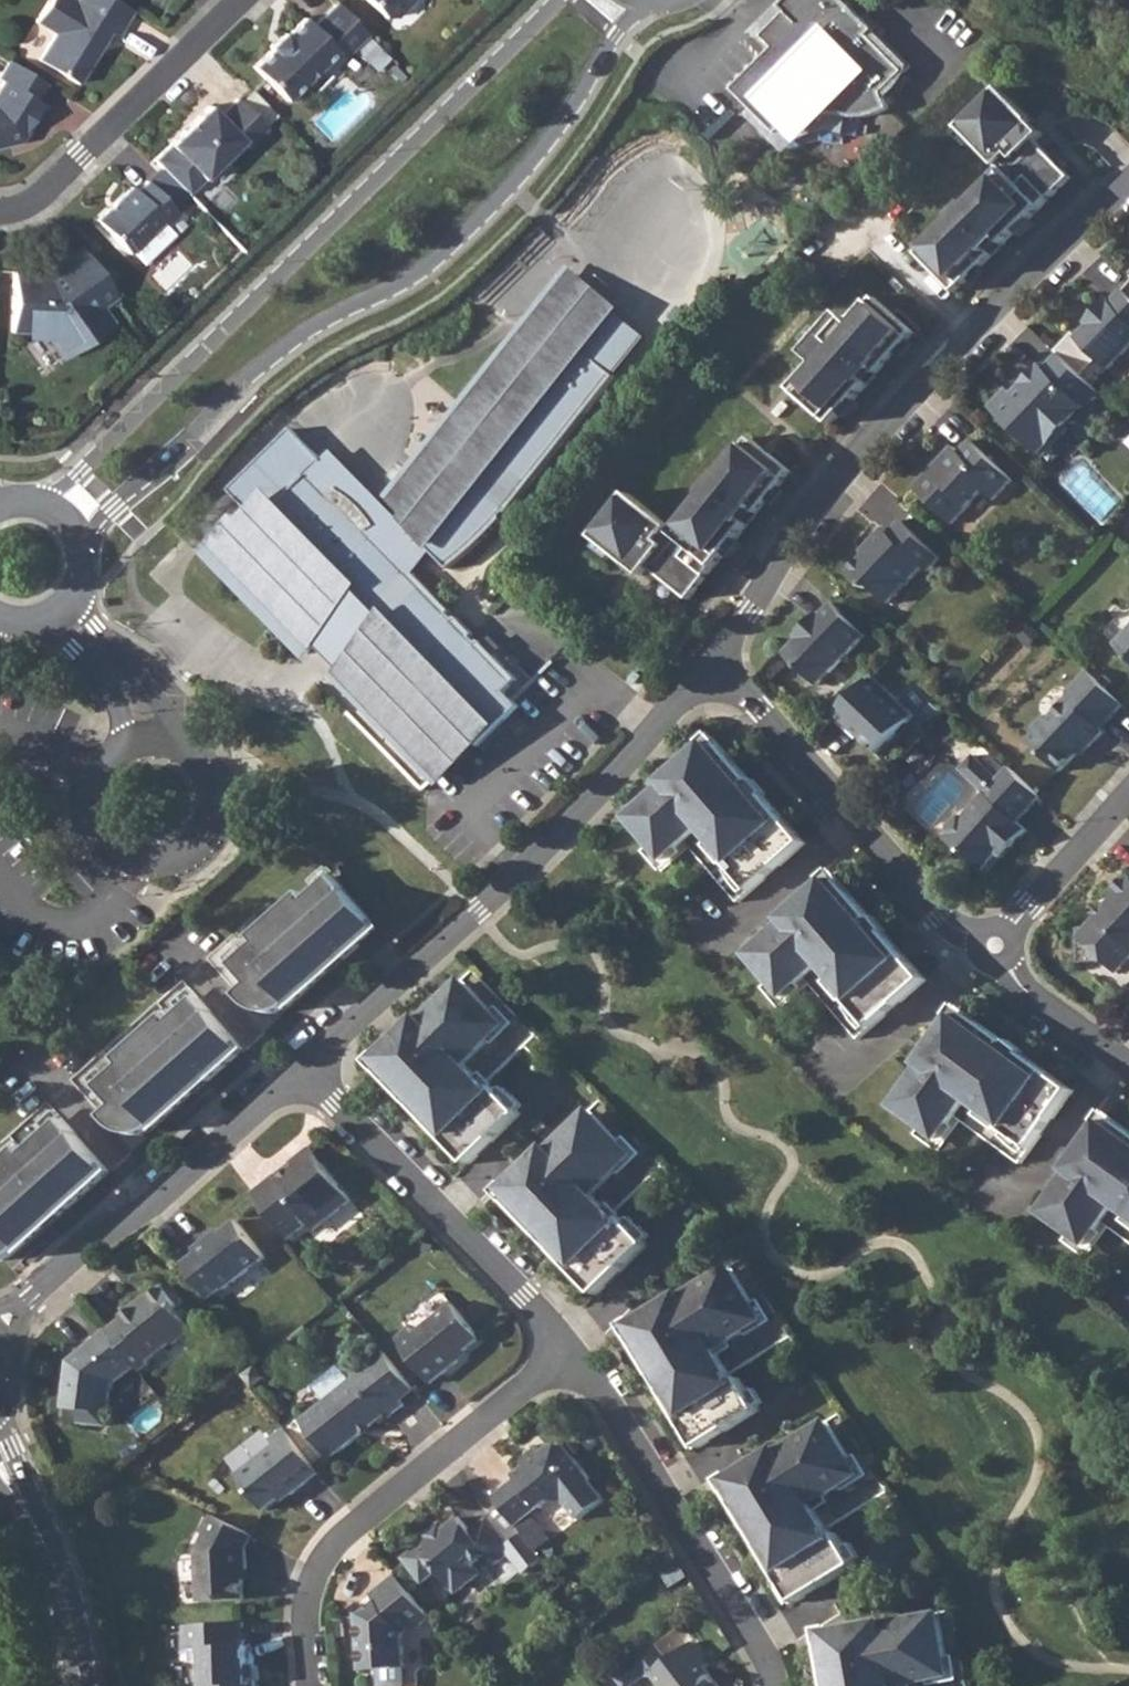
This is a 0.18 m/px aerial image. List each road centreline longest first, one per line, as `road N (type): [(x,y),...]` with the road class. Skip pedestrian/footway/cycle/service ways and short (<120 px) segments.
road 1 (residential): [(87,559),(216,413),(304,336),(390,296),(439,261),(524,177),(615,37),(660,3)]
road 2 (residential): [(557,0),(131,427),(37,505)]
road 3 (residential): [(714,665),(806,522),(954,357),(1128,189)]
road 4 (residential): [(303,1068),(477,917),(625,770),(714,665)]
road 5 (residential): [(714,665),(906,888),(937,920),(995,952)]
road 6 (residential): [(311,1685),(307,1620),(327,1560),(533,1385)]
road 7 (residential): [(303,1068),(571,1354)]
road 8 (residential): [(571,1354),(761,1648),(776,1685)]
road 9 (residential): [(32,1296),(143,1220),(303,1068)]
road 10 (residential): [(0,216),(41,201),(247,0)]
road 11 (residential): [(1128,800),(995,952)]
road 12 (residential): [(995,952),(1029,993),(1128,1077)]
road 13 (residential): [(81,1685),(62,1588),(40,1531)]
road 14 (residential): [(0,624),(54,622),(81,595),(87,559)]
road 15 (residential): [(40,1531),(0,1417)]

